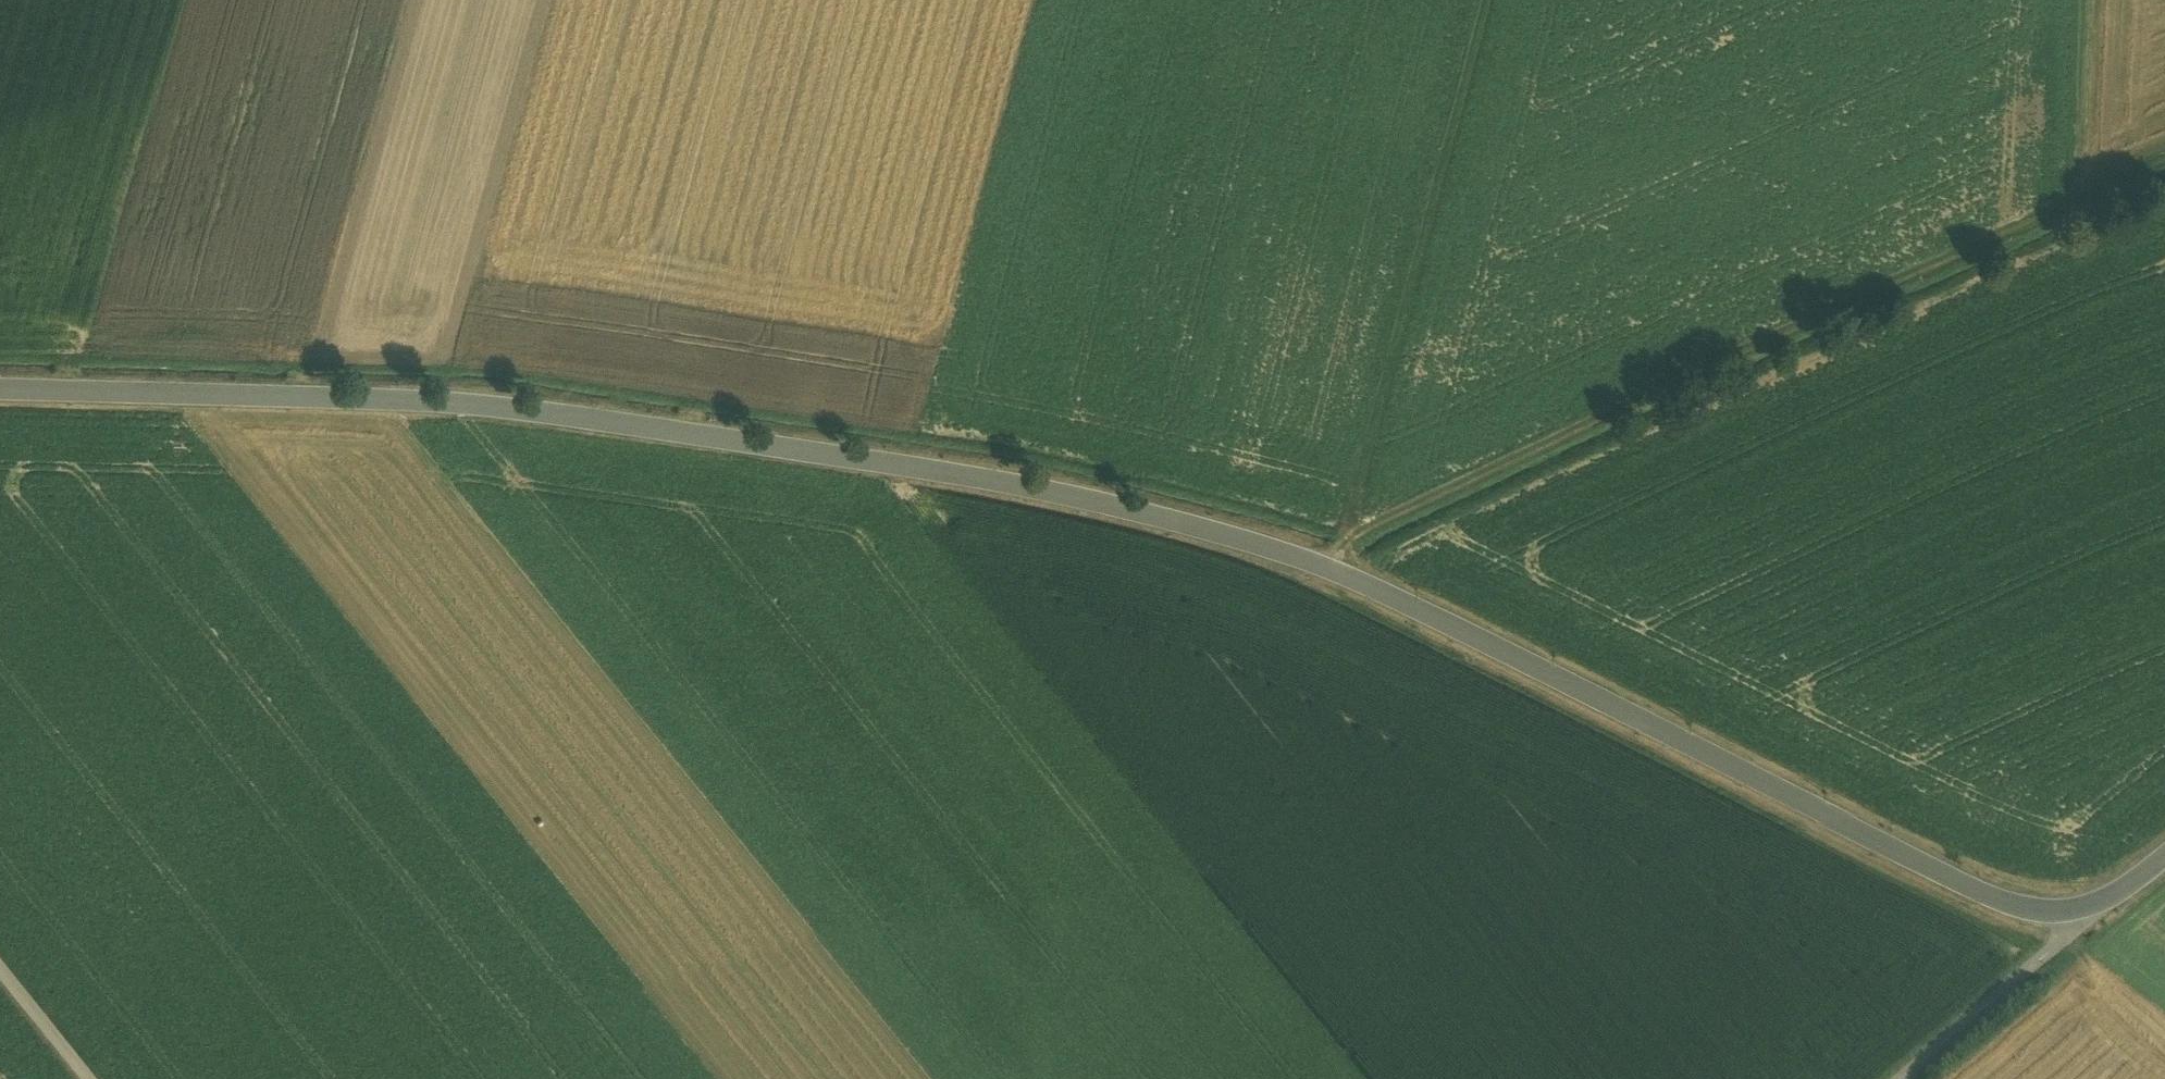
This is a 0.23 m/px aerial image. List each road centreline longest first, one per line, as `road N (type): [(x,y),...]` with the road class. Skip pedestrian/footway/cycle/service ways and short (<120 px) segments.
road 1 (secondary): [(2164,856),(2136,880),(2080,902),(2029,907),(1349,576),(1130,510),(960,475),(471,399),(0,390)]
road 2 (track): [(1351,541),(2073,203)]
road 3 (track): [(1338,572),(1492,0)]
road 4 (track): [(1914,1078),(2078,937),(2080,902)]
road 5 (track): [(2082,0),(2073,203)]
road 6 (track): [(0,960),(96,1078)]

